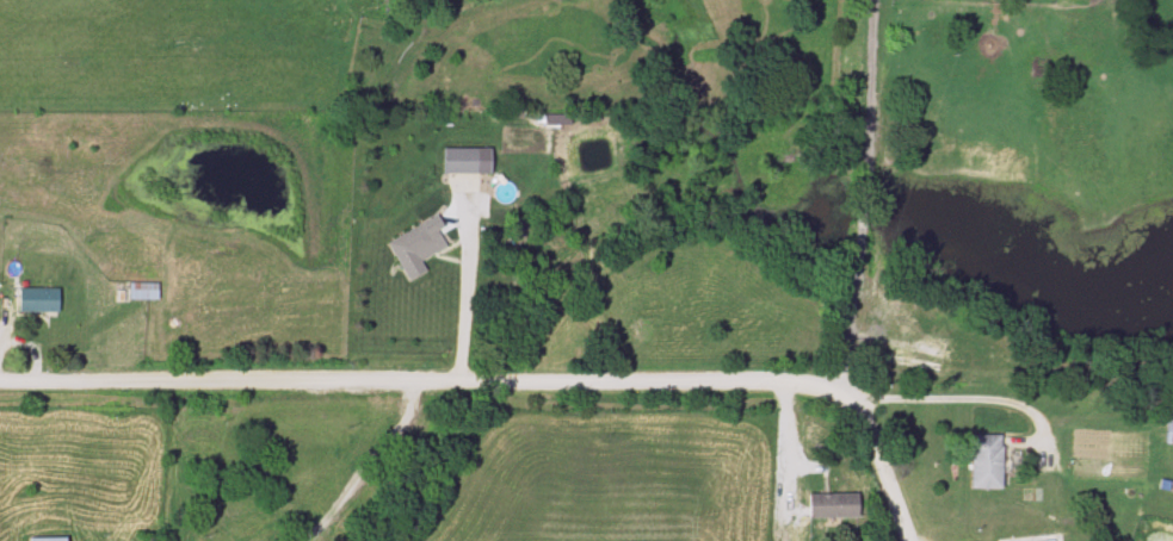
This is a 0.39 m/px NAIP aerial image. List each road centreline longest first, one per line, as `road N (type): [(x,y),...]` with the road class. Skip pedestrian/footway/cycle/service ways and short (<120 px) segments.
road 1 (residential): [(0,380),(810,384),(850,400)]
road 2 (residential): [(850,400),(879,444),(911,540)]

